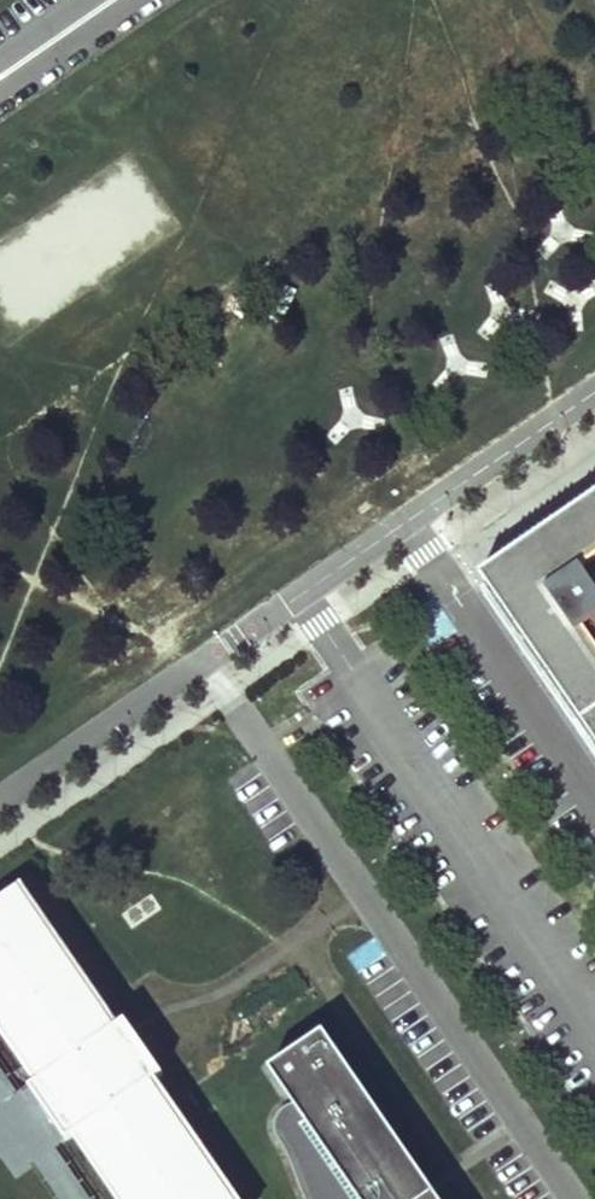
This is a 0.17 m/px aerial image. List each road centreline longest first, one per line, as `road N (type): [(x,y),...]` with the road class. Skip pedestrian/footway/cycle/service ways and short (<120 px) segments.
road 1 (residential): [(207,657),(580,1198)]
road 2 (residential): [(594,389),(235,638)]
road 3 (residential): [(0,800),(207,657)]
road 4 (residential): [(0,78),(111,0)]

